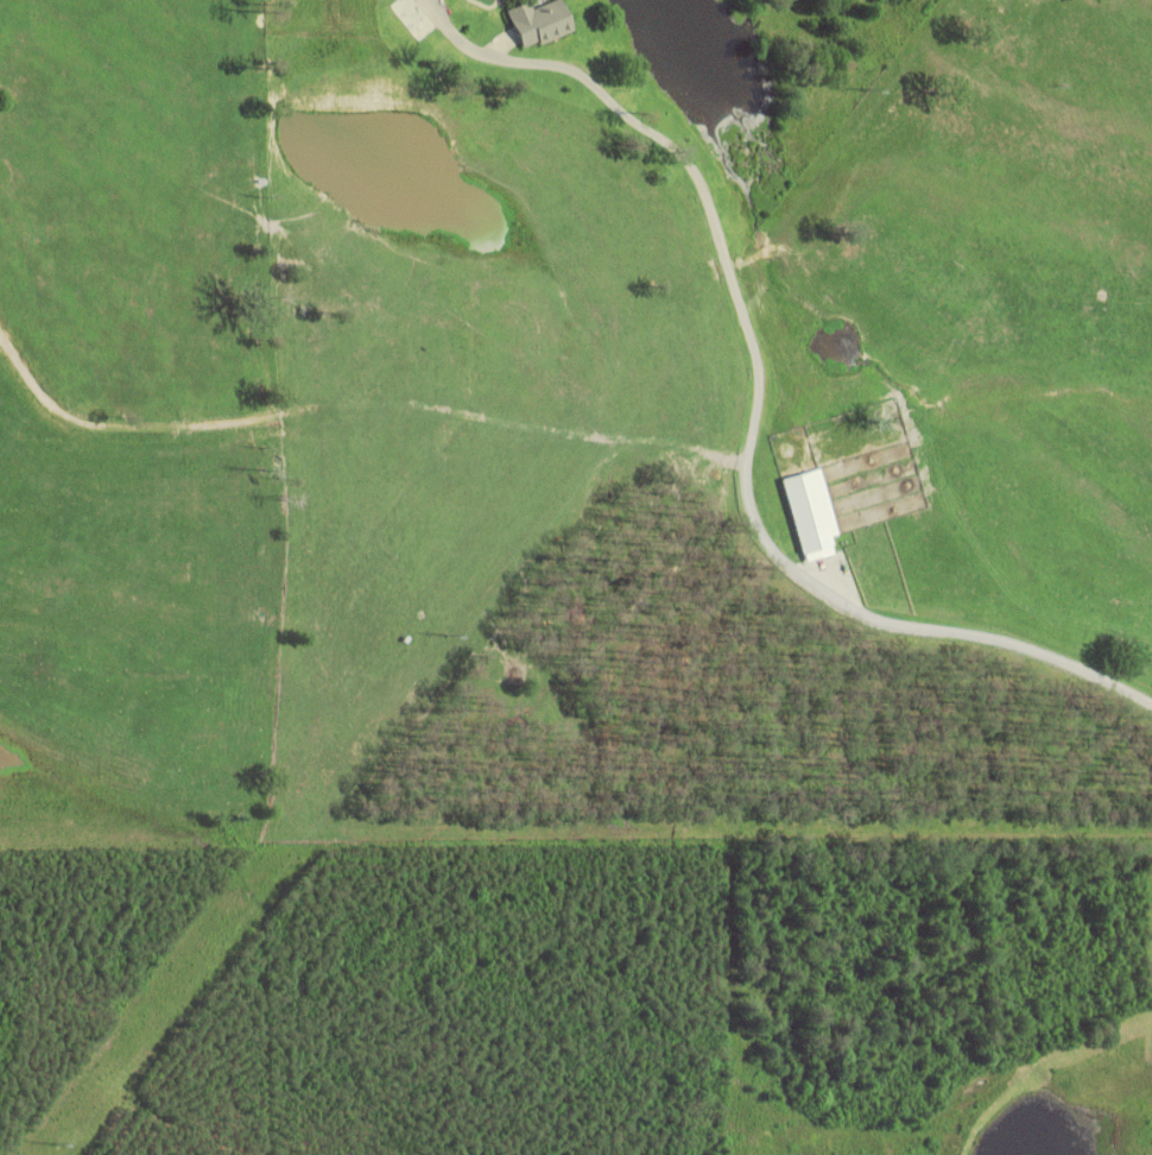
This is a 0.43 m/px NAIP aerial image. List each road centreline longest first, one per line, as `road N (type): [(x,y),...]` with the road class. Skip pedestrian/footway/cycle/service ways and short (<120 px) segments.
road 1 (residential): [(1151,703),(973,619),(838,619),(749,566),(685,403),(640,196),(572,134)]

